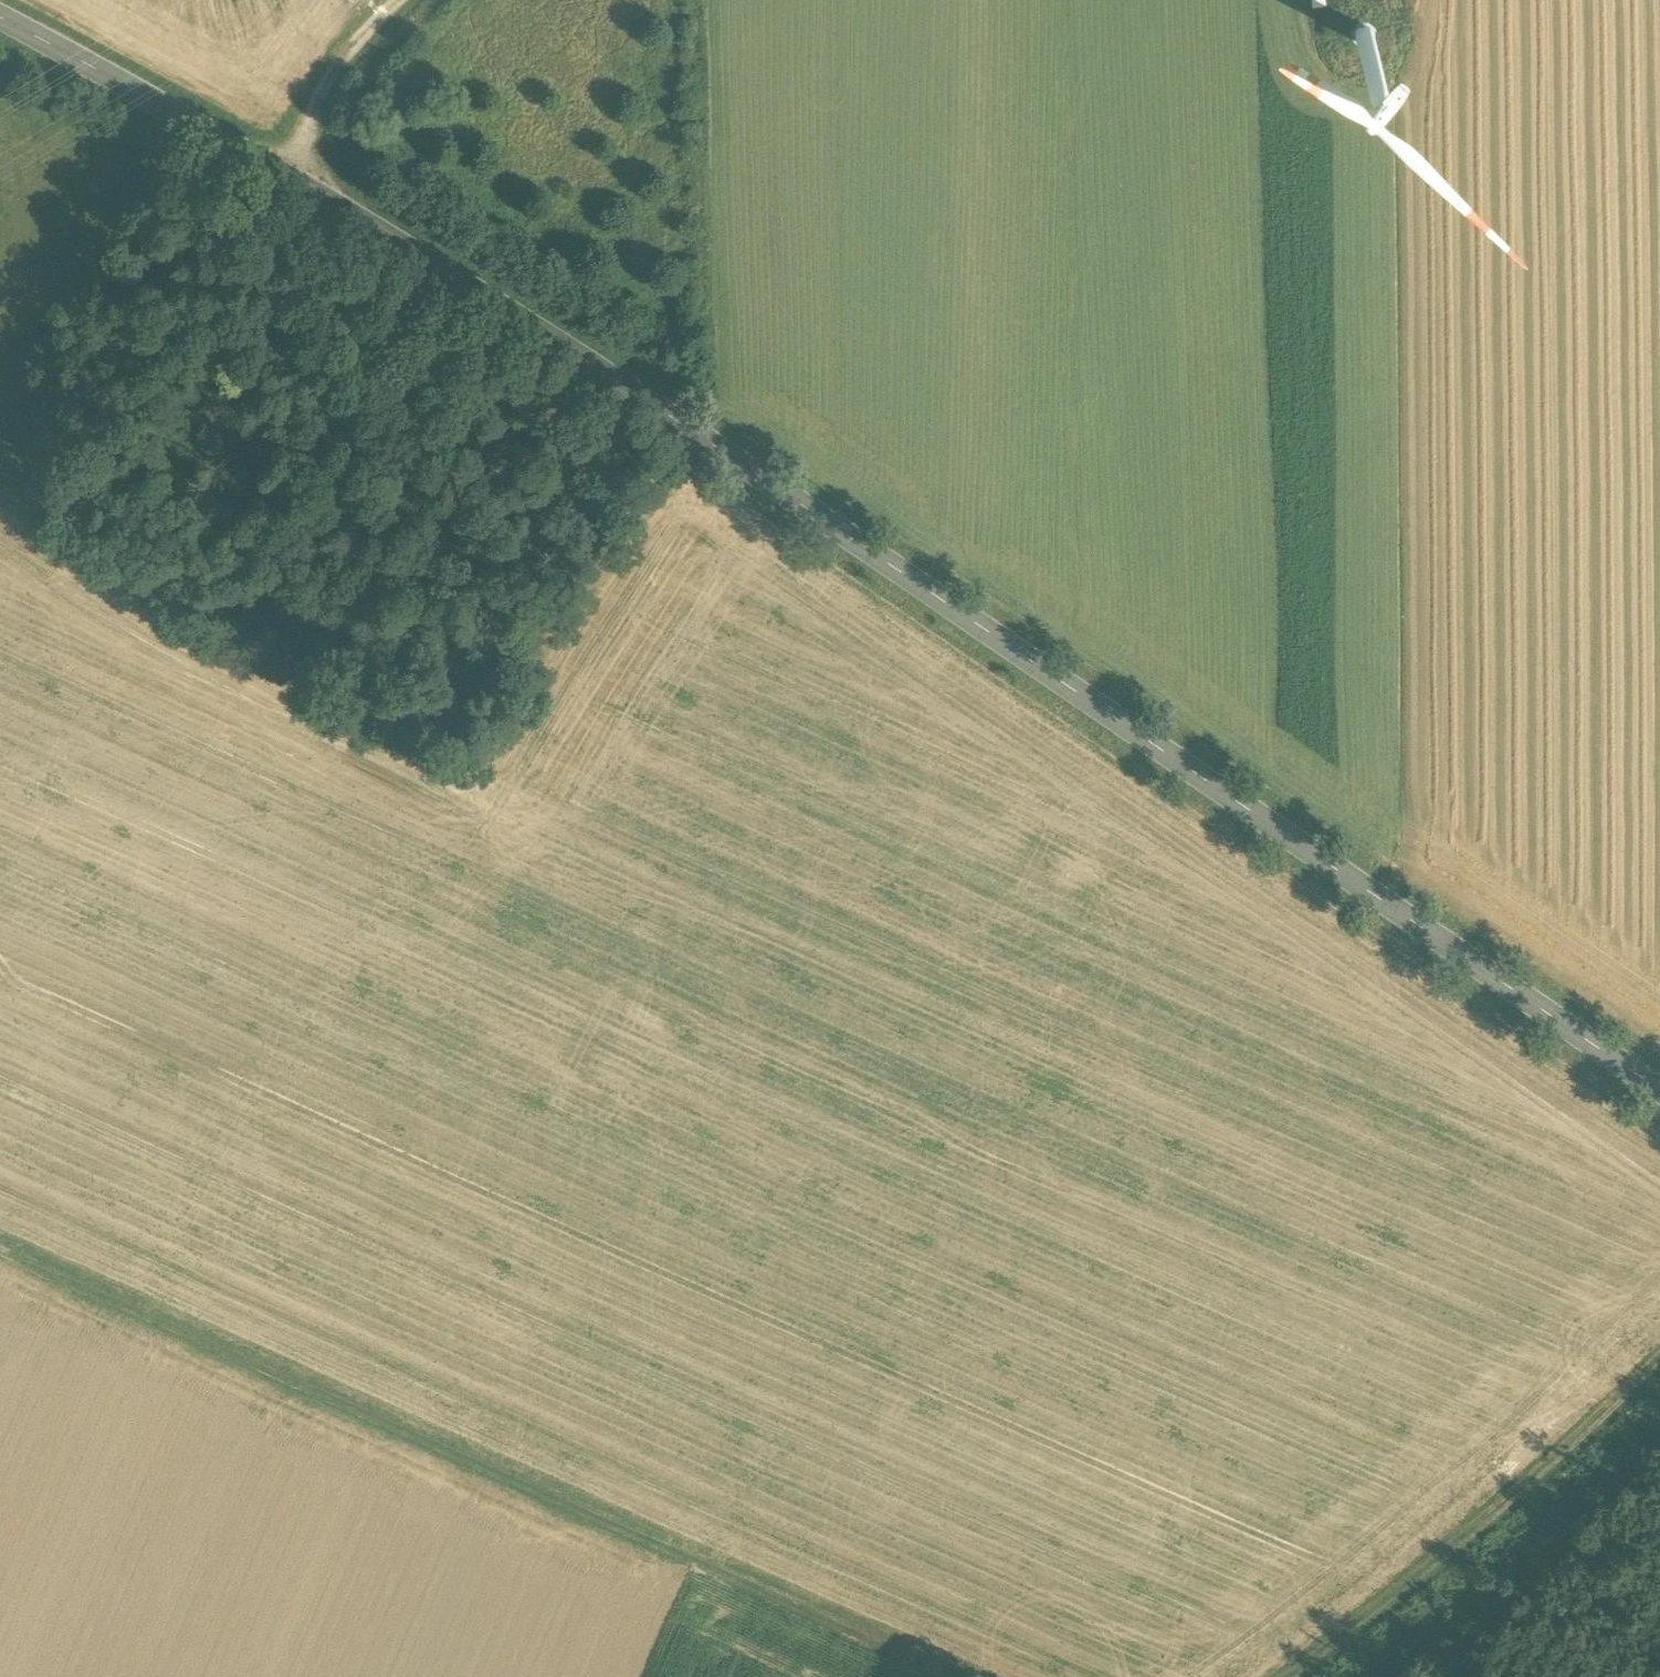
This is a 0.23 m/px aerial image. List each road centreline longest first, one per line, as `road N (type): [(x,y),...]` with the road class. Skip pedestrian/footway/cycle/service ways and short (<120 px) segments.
road 1 (tertiary): [(1659,1094),(813,516),(199,134),(0,24)]
road 2 (track): [(940,1676),(0,1251)]
road 3 (track): [(1331,1676),(1659,1384)]
road 4 (track): [(276,181),(421,0)]

